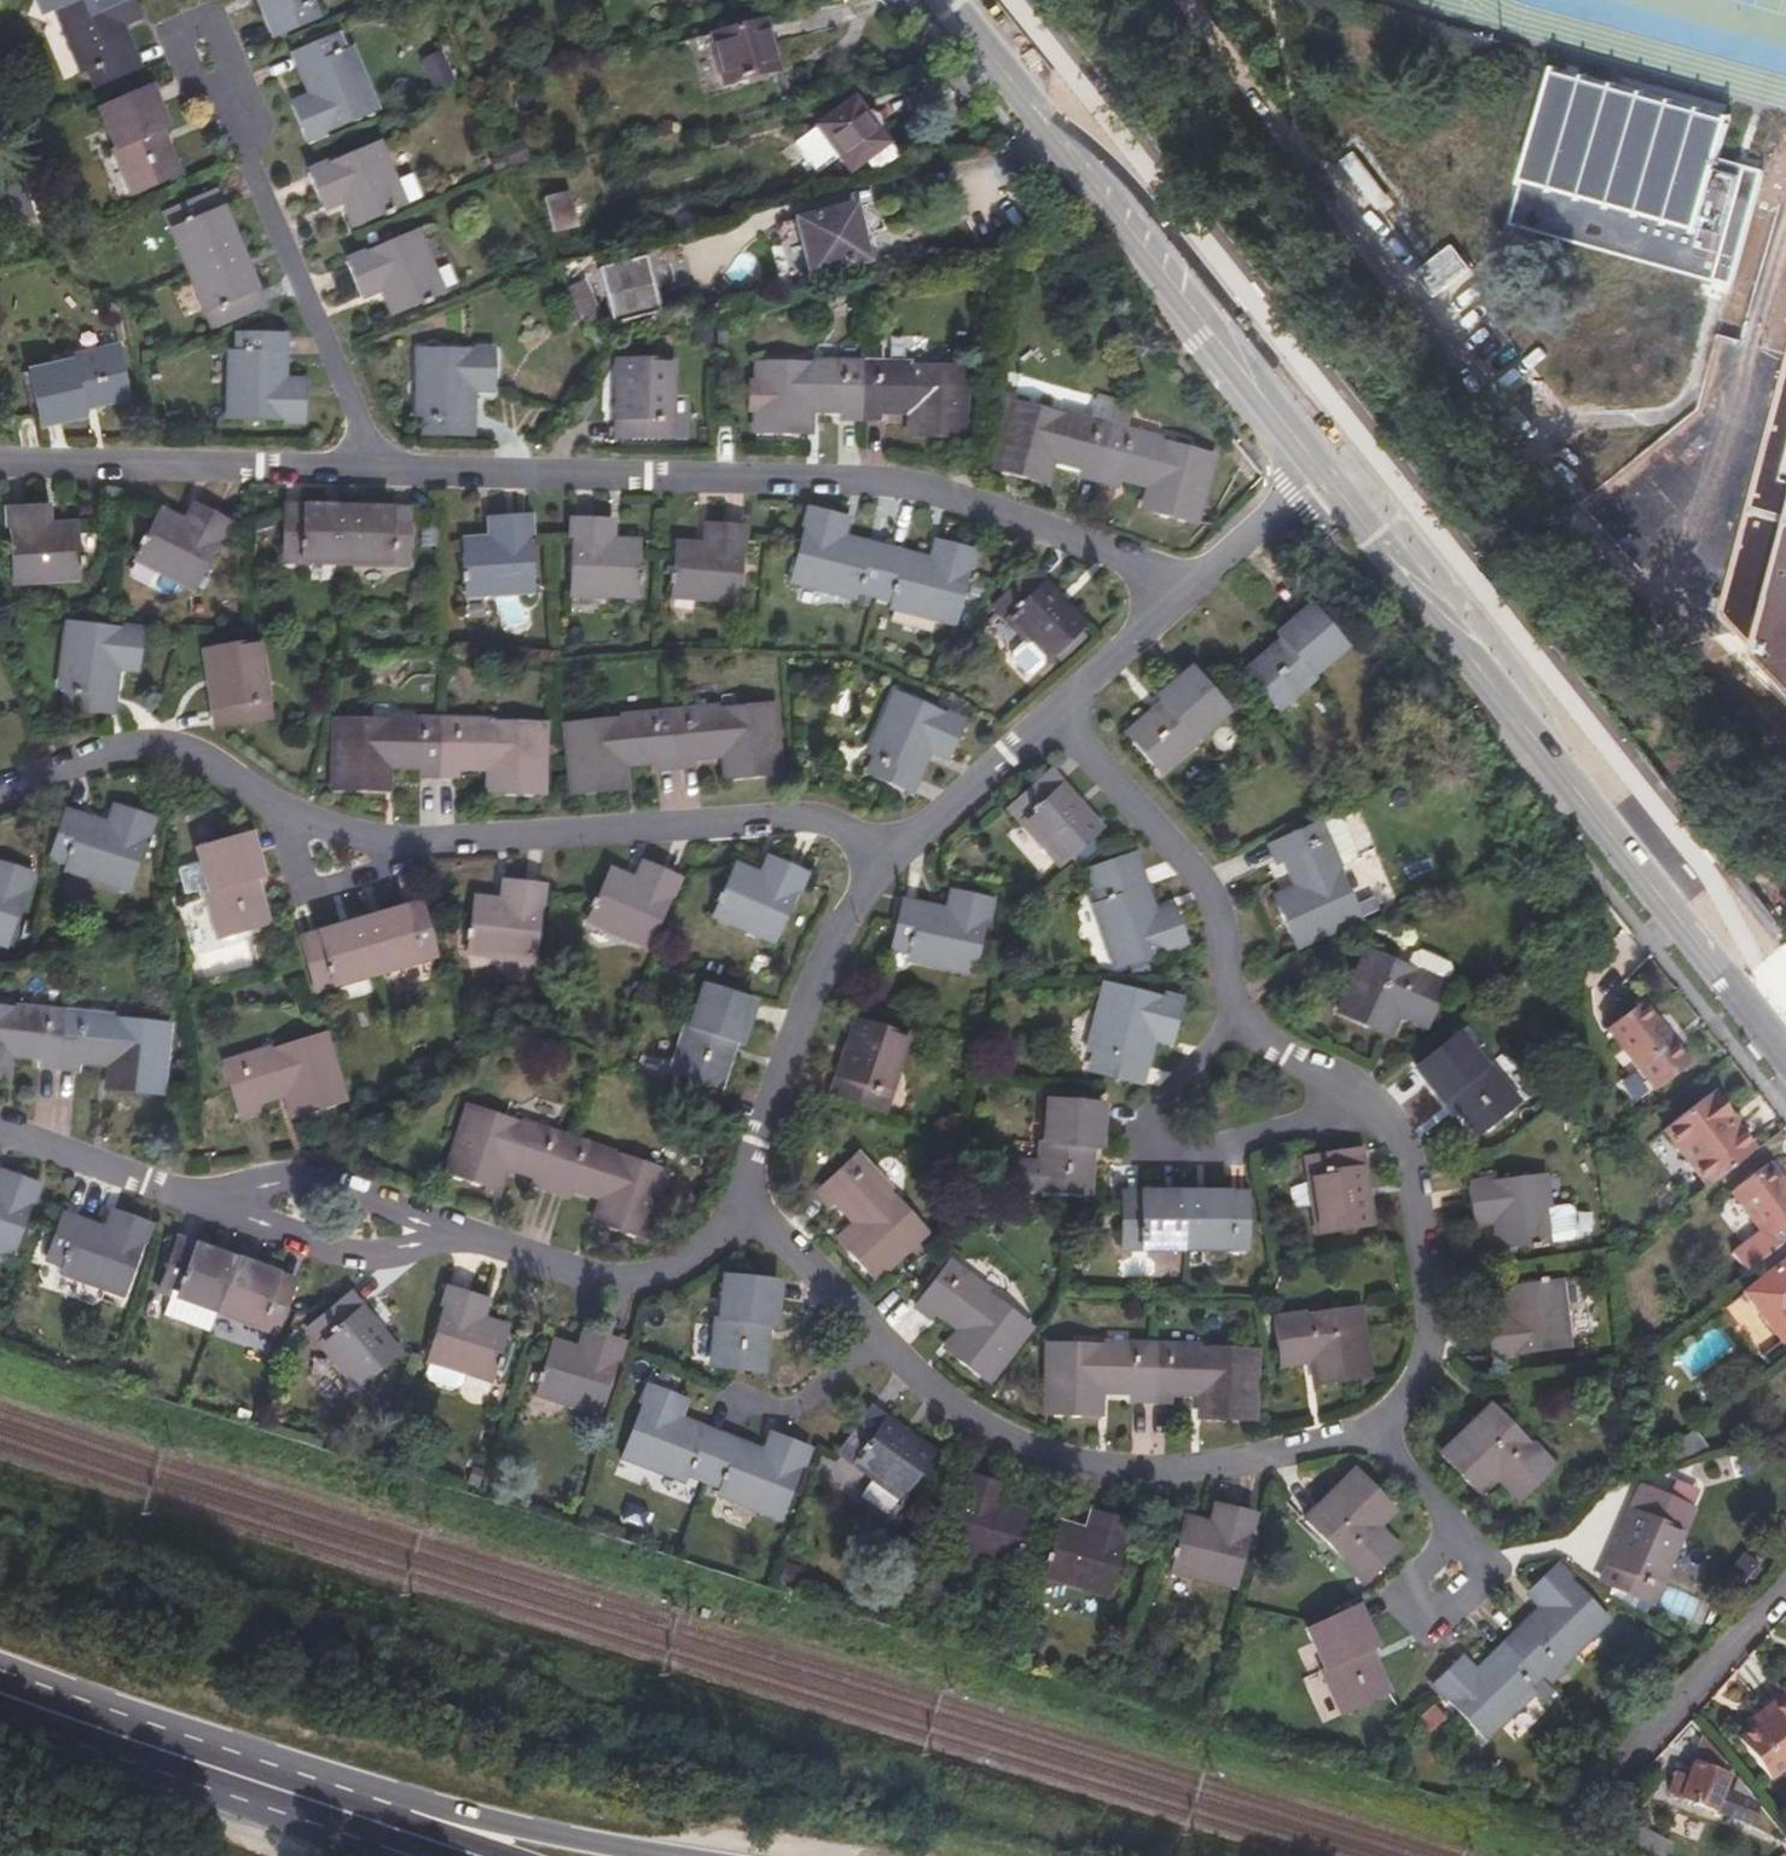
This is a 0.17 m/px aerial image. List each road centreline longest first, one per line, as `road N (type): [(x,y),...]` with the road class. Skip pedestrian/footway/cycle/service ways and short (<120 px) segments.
road 1 (residential): [(375,460),(900,473),(1113,546),(1177,591)]
road 2 (secondary): [(1325,472),(1785,1050)]
road 3 (secondary): [(947,0),(1325,472)]
road 4 (residential): [(858,1315),(985,1420),(1033,1442),(1184,1449),(1326,1419),(1358,1404)]
road 5 (residential): [(400,835),(793,817),(893,852)]
road 6 (primary): [(393,1828),(0,1698)]
road 7 (residential): [(375,460),(221,88)]
road 8 (residential): [(725,1190),(833,930),(893,852)]
road 9 (residential): [(1233,1016),(1152,1111),(1143,1132),(1162,1156),(1250,1139),(1324,1113),(1349,1091)]
road 10 (residential): [(0,458),(375,460)]
road 11 (residential): [(1233,1016),(1232,976),(1204,890),(1051,720)]
road 12 (residential): [(1358,1404),(1387,1378),(1411,1305),(1388,1133),(1349,1091)]
road 13 (residential): [(442,1217),(570,1265),(624,1270),(662,1257),(702,1225),(725,1190)]
road 14 (residential): [(0,782),(116,736),(154,732),(266,796)]
road 15 (primary): [(679,1855),(532,1830),(393,1828)]
road 16 (residential): [(1785,1590),(1603,1795)]
road 17 (residential): [(442,1217),(321,1170),(283,1166),(237,1175),(200,1199)]
road 18 (residential): [(200,1199),(342,1250),(405,1240),(442,1217)]
road 19 (residential): [(266,796),(290,885),(379,859),(400,835)]
road 20 (residential): [(0,1124),(200,1199)]
road 21 (residential): [(893,852),(1051,720)]
road 22 (residential): [(858,1315),(803,1384),(776,1397),(724,1384),(714,1407)]
road 23 (residential): [(1177,591),(1325,472)]
road 24 (residential): [(1438,1506),(1474,1542),(1415,1606),(1383,1572)]
road 25 (residential): [(725,1190),(858,1315)]
road 26 (residential): [(1051,720),(1177,591)]
road 27 (residential): [(221,88),(234,70),(212,19),(173,34),(197,80)]
road 28 (residential): [(266,796),(400,835)]
road 29 (residential): [(1349,1091),(1233,1016)]
road 30 (residential): [(1358,1404),(1438,1506)]

